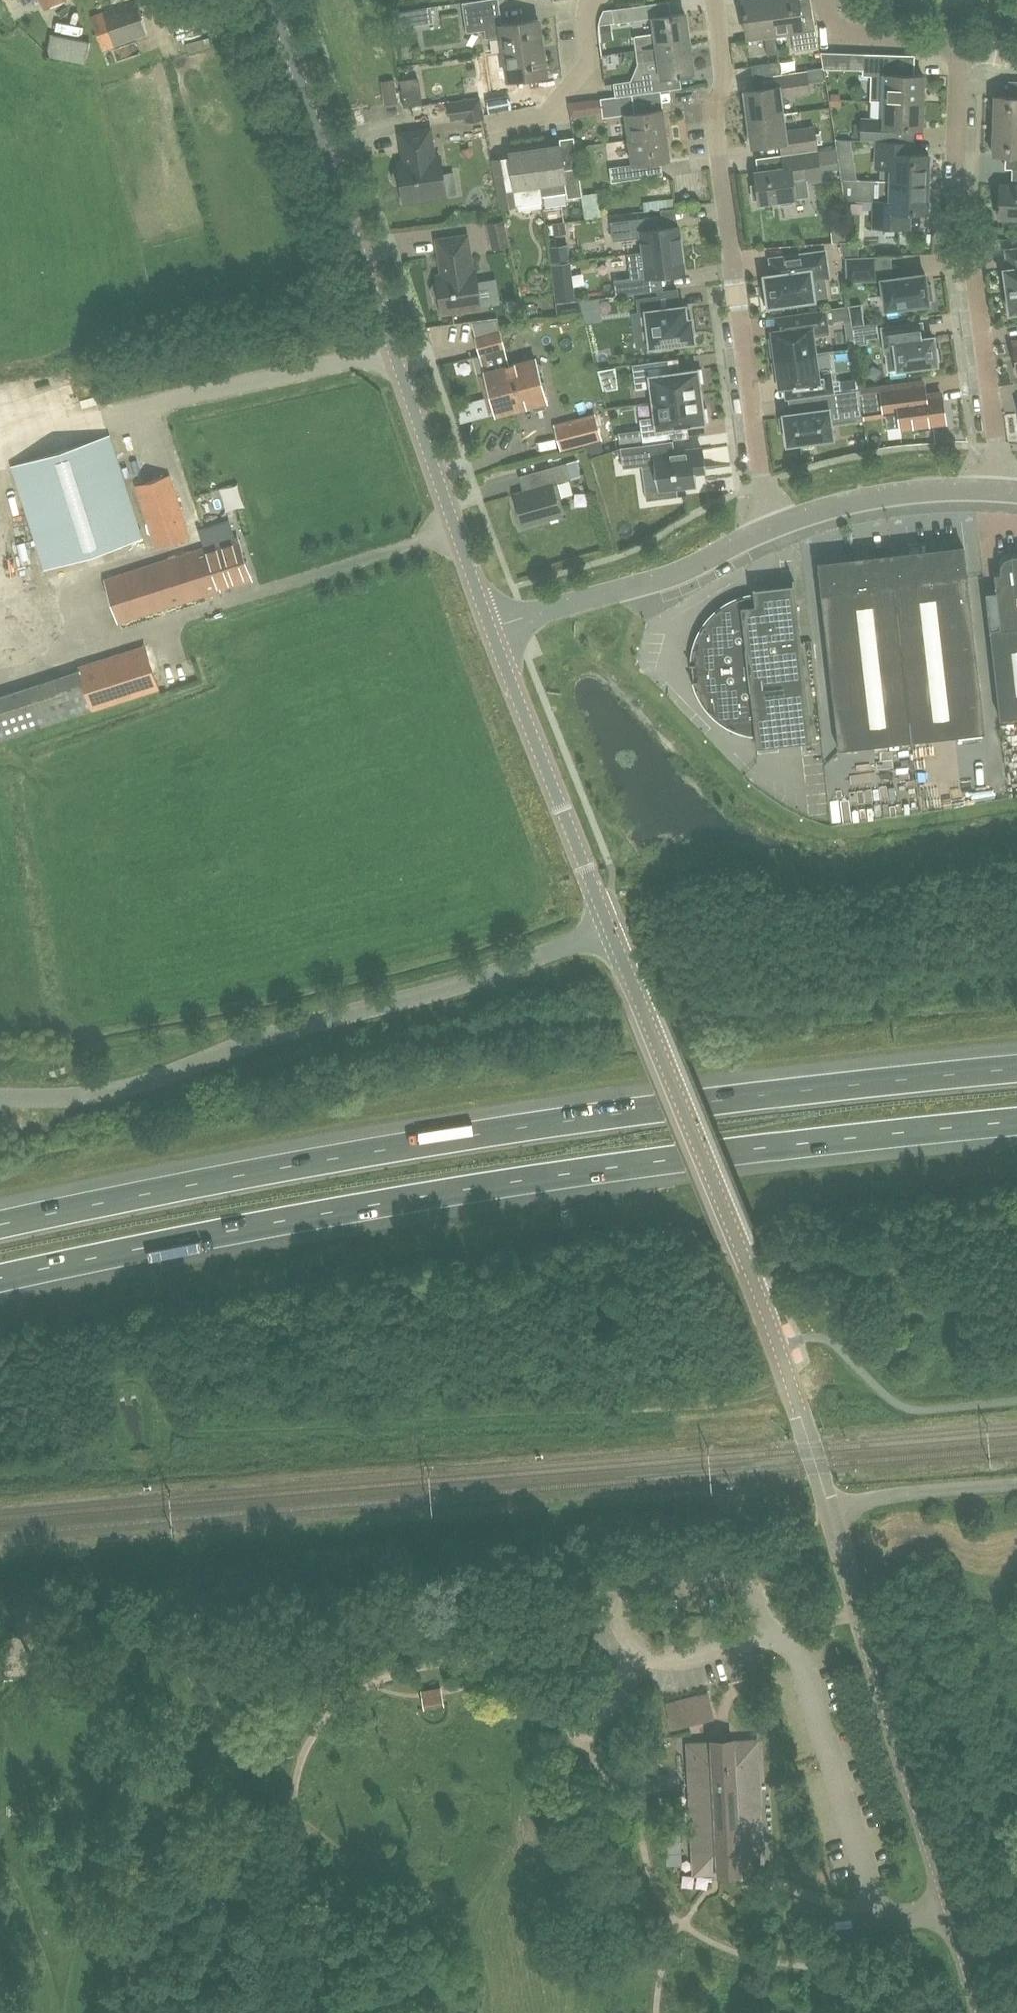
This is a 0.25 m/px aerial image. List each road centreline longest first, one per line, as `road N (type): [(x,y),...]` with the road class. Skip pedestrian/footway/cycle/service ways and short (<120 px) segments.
road 1 (motorway): [(0,1282),(223,1233),(593,1170),(1016,1124)]
road 2 (motorway): [(1016,1065),(584,1115),(213,1177),(0,1222)]
road 3 (tertiary): [(489,626),(265,0)]
road 4 (unclassified): [(0,1096),(122,1089),(611,931)]
road 5 (tertiary): [(831,1512),(741,1248),(611,931)]
road 6 (residential): [(715,0),(724,81),(713,119),(764,529)]
road 7 (tertiary): [(979,2012),(831,1512)]
road 8 (tertiary): [(611,931),(489,626)]
road 9 (residential): [(764,529),(683,570),(489,626)]
road 10 (residential): [(1001,492),(861,498),(764,529)]
road 11 (residential): [(1001,492),(972,260)]
road 12 (unclassified): [(831,1512),(913,1494),(1016,1486)]
road 13 (residential): [(594,0),(581,9),(587,68),(542,117),(504,122)]
road 14 (residential): [(965,51),(846,32),(828,16),(825,0)]
road 15 (residential): [(959,206),(965,51)]

